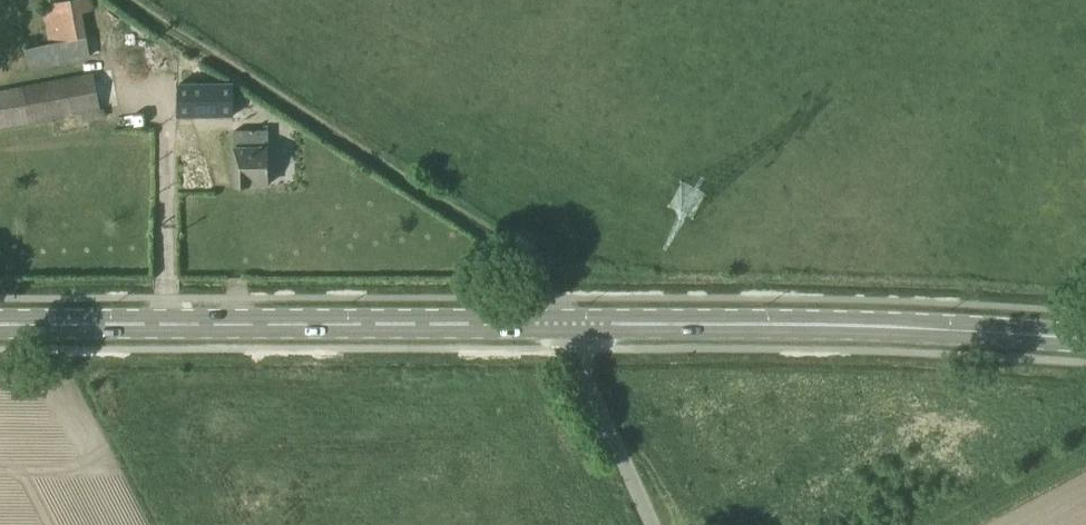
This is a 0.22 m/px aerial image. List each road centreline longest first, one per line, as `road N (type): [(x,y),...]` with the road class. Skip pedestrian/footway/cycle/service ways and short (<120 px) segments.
road 1 (primary): [(568,325),(0,324)]
road 2 (track): [(560,296),(488,235),(123,0)]
road 3 (primary): [(1085,335),(785,322),(568,325)]
road 4 (unclassified): [(658,524),(578,364),(568,325)]
road 5 (track): [(965,524),(1085,462)]

